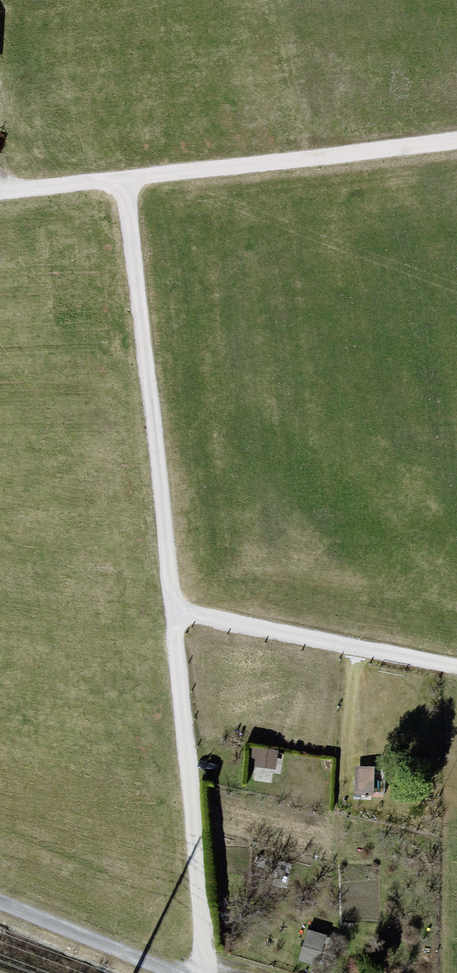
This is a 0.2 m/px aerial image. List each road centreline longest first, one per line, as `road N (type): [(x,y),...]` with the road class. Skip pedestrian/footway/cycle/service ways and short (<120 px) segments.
road 1 (track): [(456,666),(182,614),(172,591),(125,189)]
road 2 (track): [(456,142),(159,175),(125,189),(90,184),(0,194)]
road 3 (track): [(182,614),(174,634),(204,972)]
road 4 (track): [(0,903),(171,972)]

